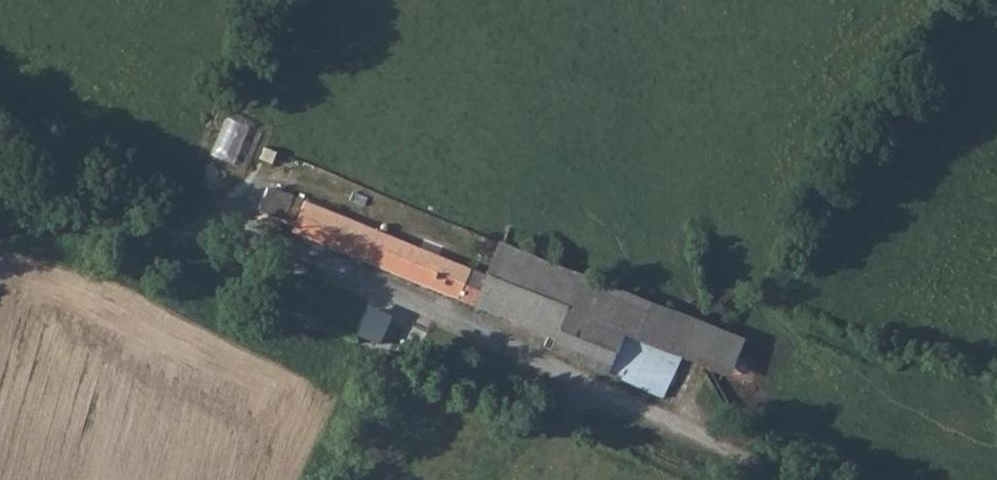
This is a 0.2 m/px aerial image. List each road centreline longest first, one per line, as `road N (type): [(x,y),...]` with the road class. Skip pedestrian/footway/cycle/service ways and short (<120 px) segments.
road 1 (unclassified): [(778,479),(260,242),(208,243)]
road 2 (track): [(0,169),(208,243)]

